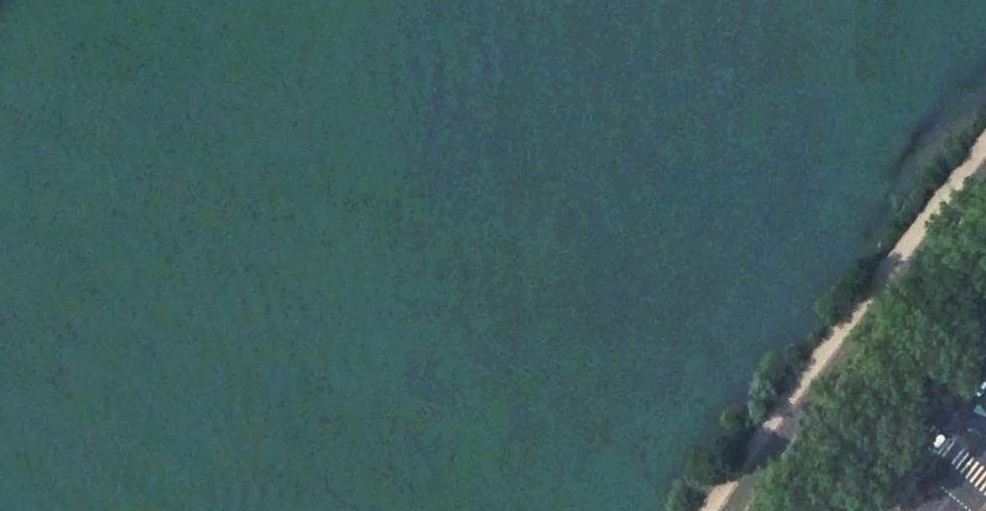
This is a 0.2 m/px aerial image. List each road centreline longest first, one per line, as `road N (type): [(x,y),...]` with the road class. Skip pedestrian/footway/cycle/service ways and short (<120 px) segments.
road 1 (primary): [(967,396),(875,510)]

